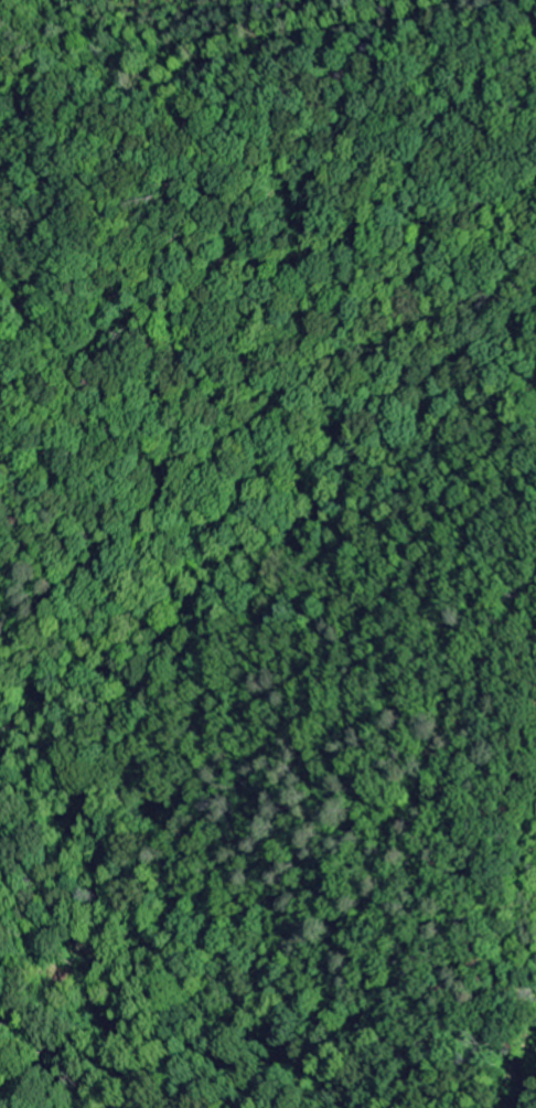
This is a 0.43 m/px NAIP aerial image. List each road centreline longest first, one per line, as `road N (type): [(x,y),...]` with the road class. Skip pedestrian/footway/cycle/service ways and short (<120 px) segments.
road 1 (track): [(0,673),(49,652),(354,383),(461,320),(512,333),(535,367)]
road 2 (track): [(535,555),(475,809),(482,1016),(505,1070),(535,1095)]

